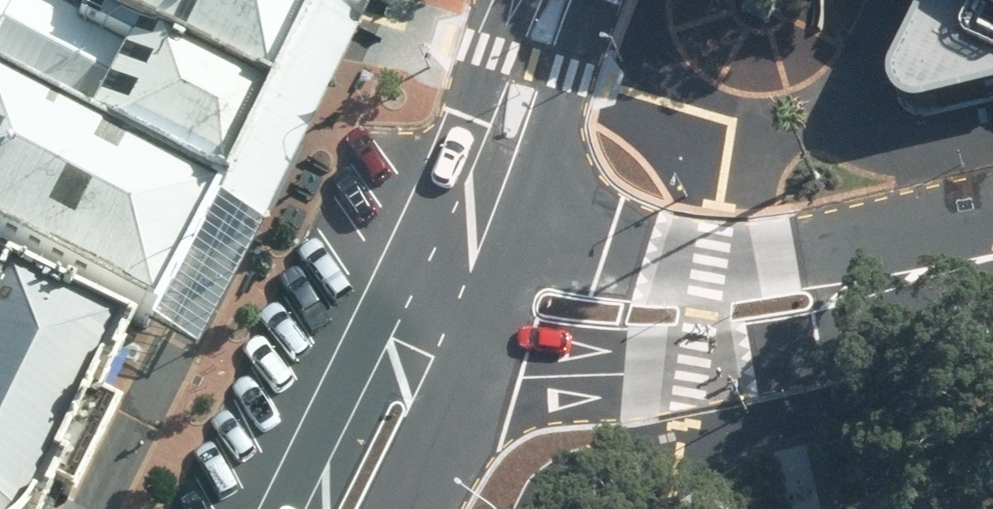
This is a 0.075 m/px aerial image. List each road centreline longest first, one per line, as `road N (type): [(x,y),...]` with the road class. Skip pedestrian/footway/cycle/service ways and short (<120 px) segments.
road 1 (tertiary): [(992,267),(817,347),(702,374),(598,380),(404,371)]
road 2 (tertiary): [(473,214),(714,270),(992,261)]
road 3 (secondary): [(473,214),(560,0)]
road 4 (secondary): [(291,508),(404,371)]
road 5 (secondary): [(404,371),(473,214)]
road 6 (secondary): [(404,371),(384,508)]

